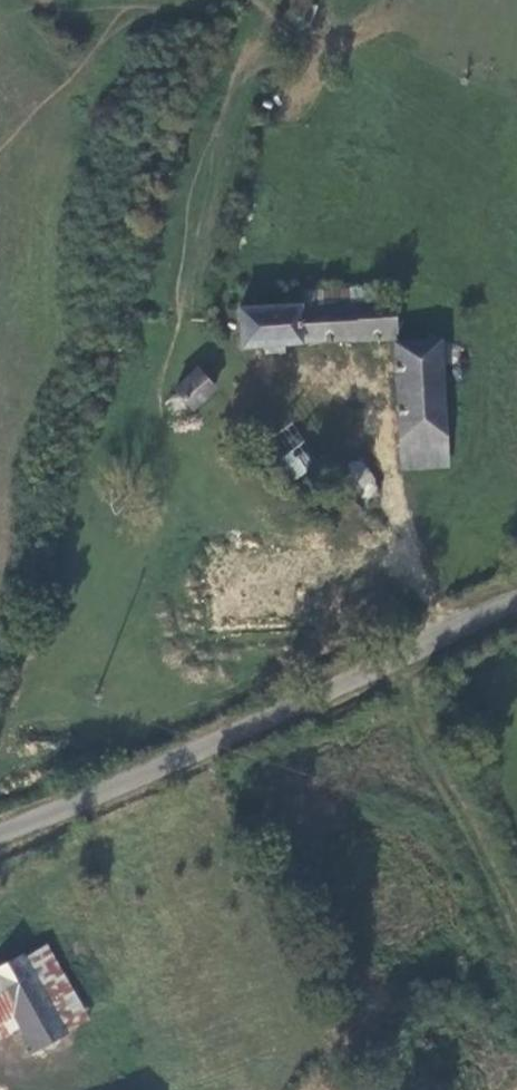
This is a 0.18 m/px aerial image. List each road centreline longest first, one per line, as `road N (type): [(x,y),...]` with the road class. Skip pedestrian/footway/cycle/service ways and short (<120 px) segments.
road 1 (unclassified): [(0,832),(214,747),(461,616),(516,599)]

